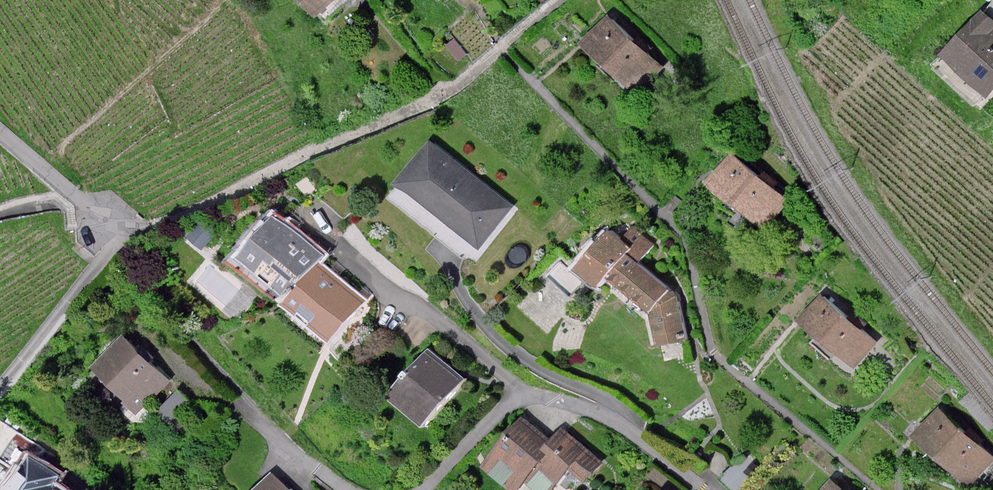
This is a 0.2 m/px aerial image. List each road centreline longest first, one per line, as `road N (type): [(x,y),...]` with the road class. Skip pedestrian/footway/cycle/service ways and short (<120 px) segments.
road 1 (residential): [(522,392),(654,437),(716,489)]

